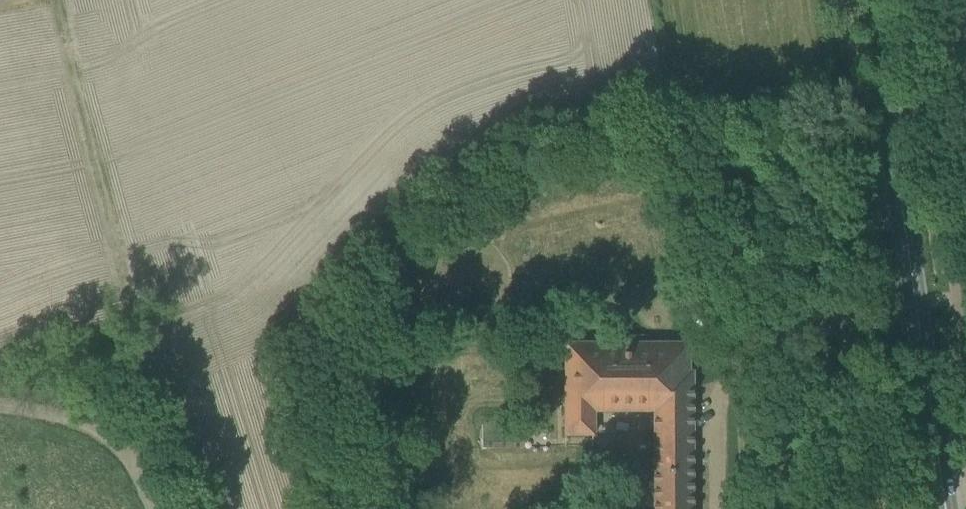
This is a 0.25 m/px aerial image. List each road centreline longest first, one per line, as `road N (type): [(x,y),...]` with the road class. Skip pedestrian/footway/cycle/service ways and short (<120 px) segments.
road 1 (tertiary): [(947,508),(874,0)]
road 2 (track): [(0,404),(93,426),(136,463),(155,508)]

